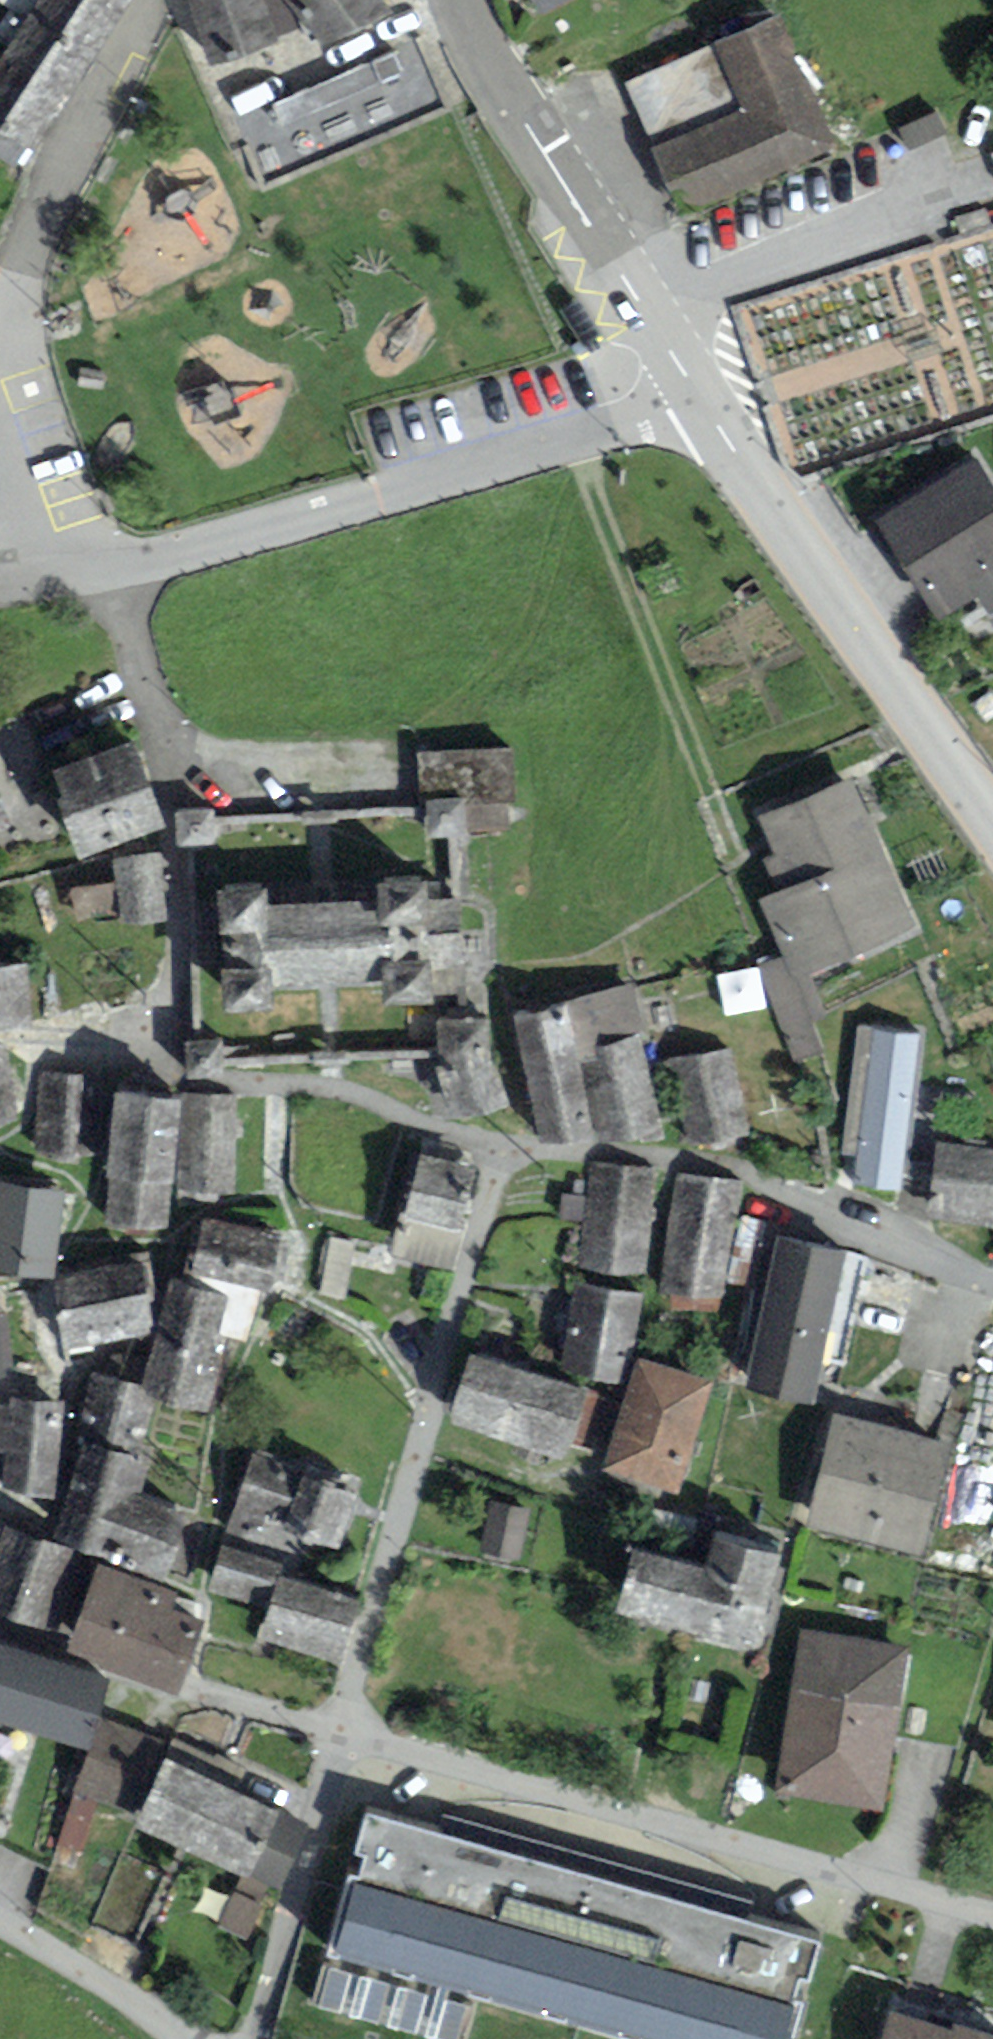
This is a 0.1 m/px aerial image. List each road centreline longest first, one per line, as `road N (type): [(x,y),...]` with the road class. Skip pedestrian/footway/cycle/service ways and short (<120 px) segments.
road 1 (residential): [(992,1908),(341,1730)]
road 2 (residential): [(700,399),(197,548),(116,563)]
road 3 (residential): [(363,1668),(503,1144)]
road 4 (residential): [(992,1277),(953,1269),(785,1182),(503,1144)]
road 5 (tertiary): [(992,817),(700,399)]
road 6 (residential): [(116,563),(169,779),(178,999),(166,1054)]
road 7 (tertiary): [(700,399),(550,161),(461,0)]
road 8 (residential): [(0,343),(45,203),(147,0)]
road 9 (residential): [(503,1144),(336,1083),(181,1080),(166,1054)]
road 10 (residential): [(341,1730),(257,2038)]
road 11 (residential): [(341,1730),(186,1704),(123,1683)]
road 12 (residential): [(185,2038),(0,1919)]
road 13 (residential): [(166,1054),(0,1037)]
road 14 (residential): [(116,563),(65,564),(0,543)]

